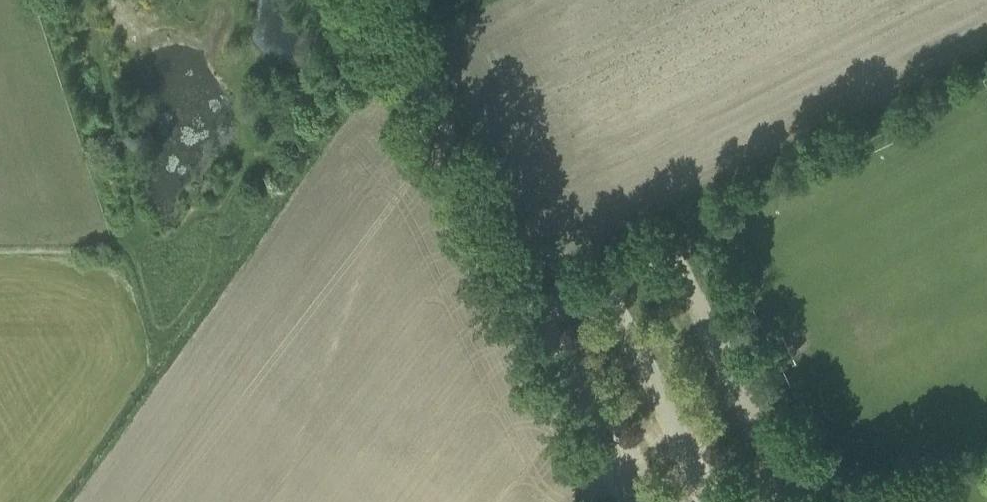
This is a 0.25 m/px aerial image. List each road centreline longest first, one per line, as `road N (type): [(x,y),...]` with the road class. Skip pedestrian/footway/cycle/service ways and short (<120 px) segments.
road 1 (unclassified): [(586,501),(608,459),(384,0)]

